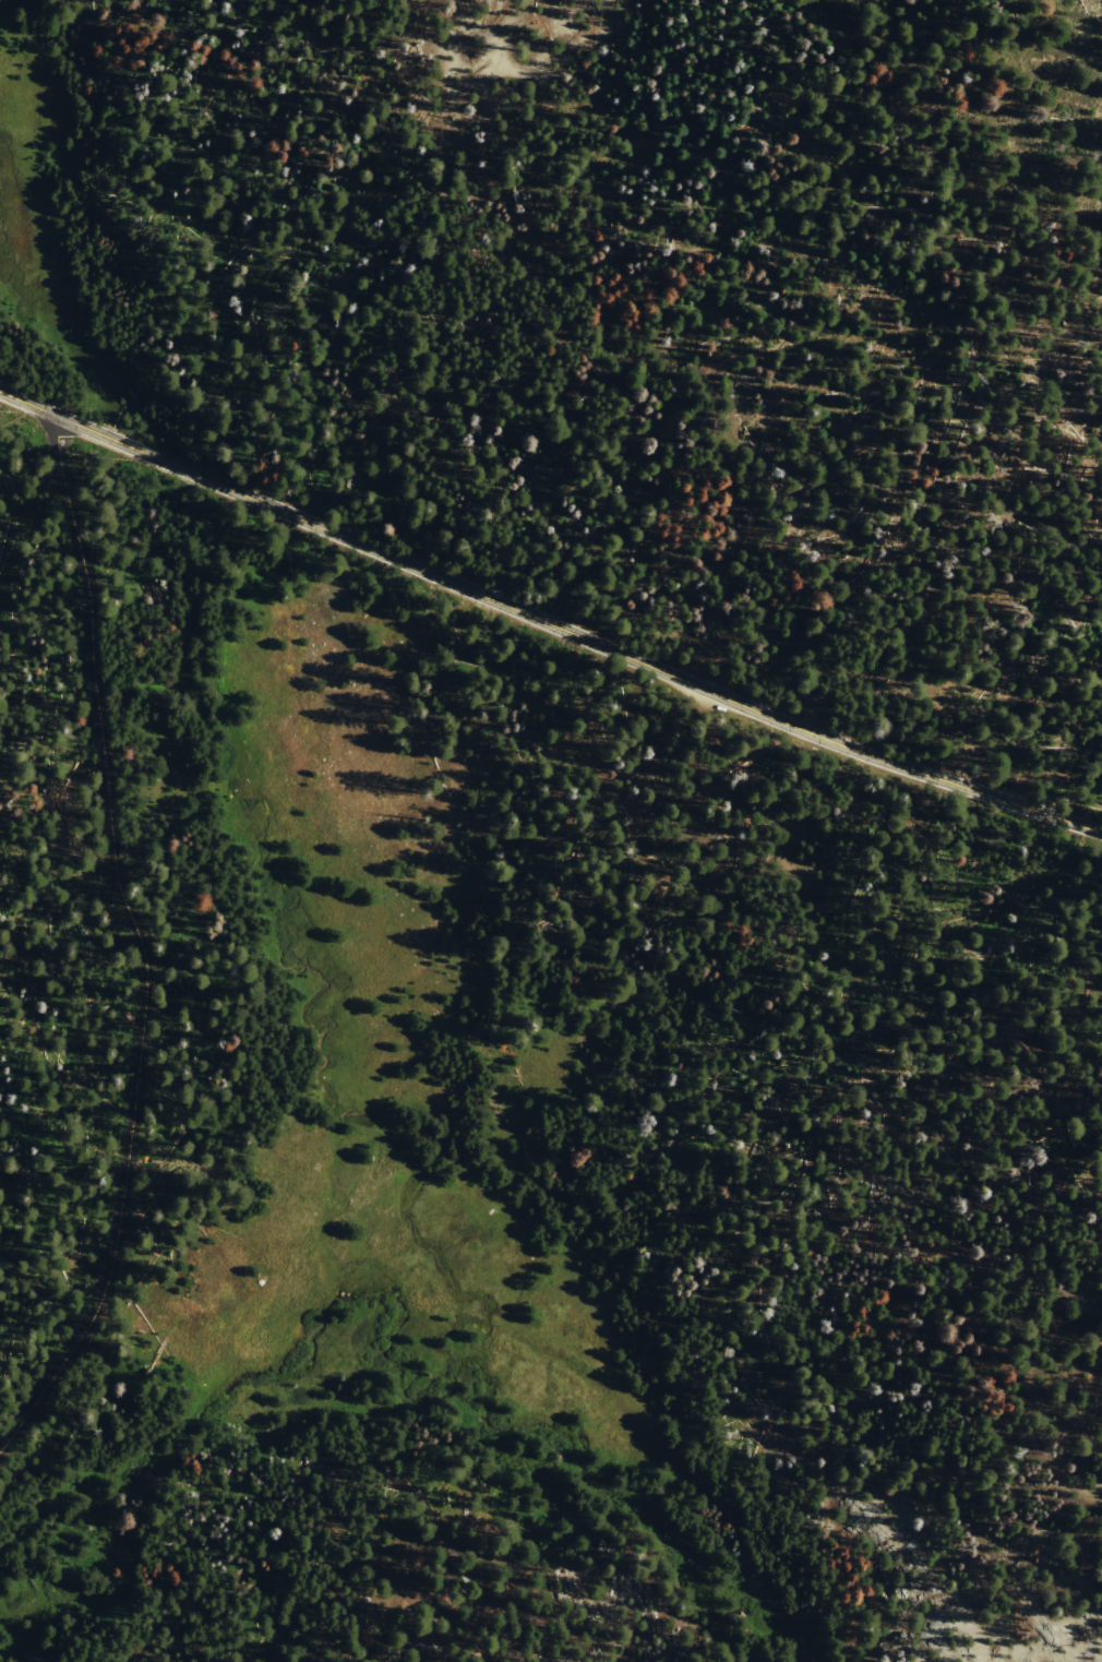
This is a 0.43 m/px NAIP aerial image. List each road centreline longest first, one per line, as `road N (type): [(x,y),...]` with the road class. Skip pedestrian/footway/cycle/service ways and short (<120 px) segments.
road 1 (tertiary): [(0,383),(729,702),(1101,829)]

